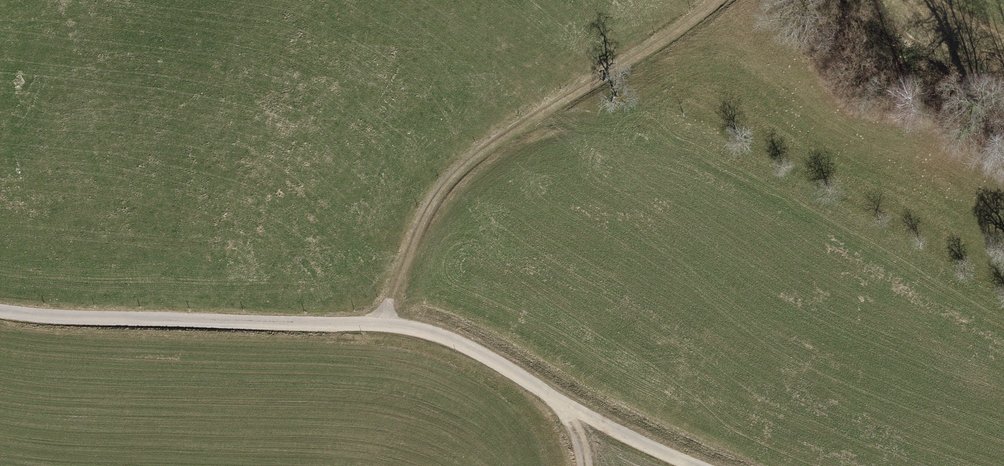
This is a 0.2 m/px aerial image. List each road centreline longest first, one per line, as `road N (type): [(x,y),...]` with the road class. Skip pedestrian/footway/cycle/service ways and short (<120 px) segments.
road 1 (track): [(565,404),(425,332),(0,311)]
road 2 (track): [(385,325),(428,214),(448,184),(480,156),(681,34),(721,0)]
road 3 (track): [(689,465),(565,404)]

